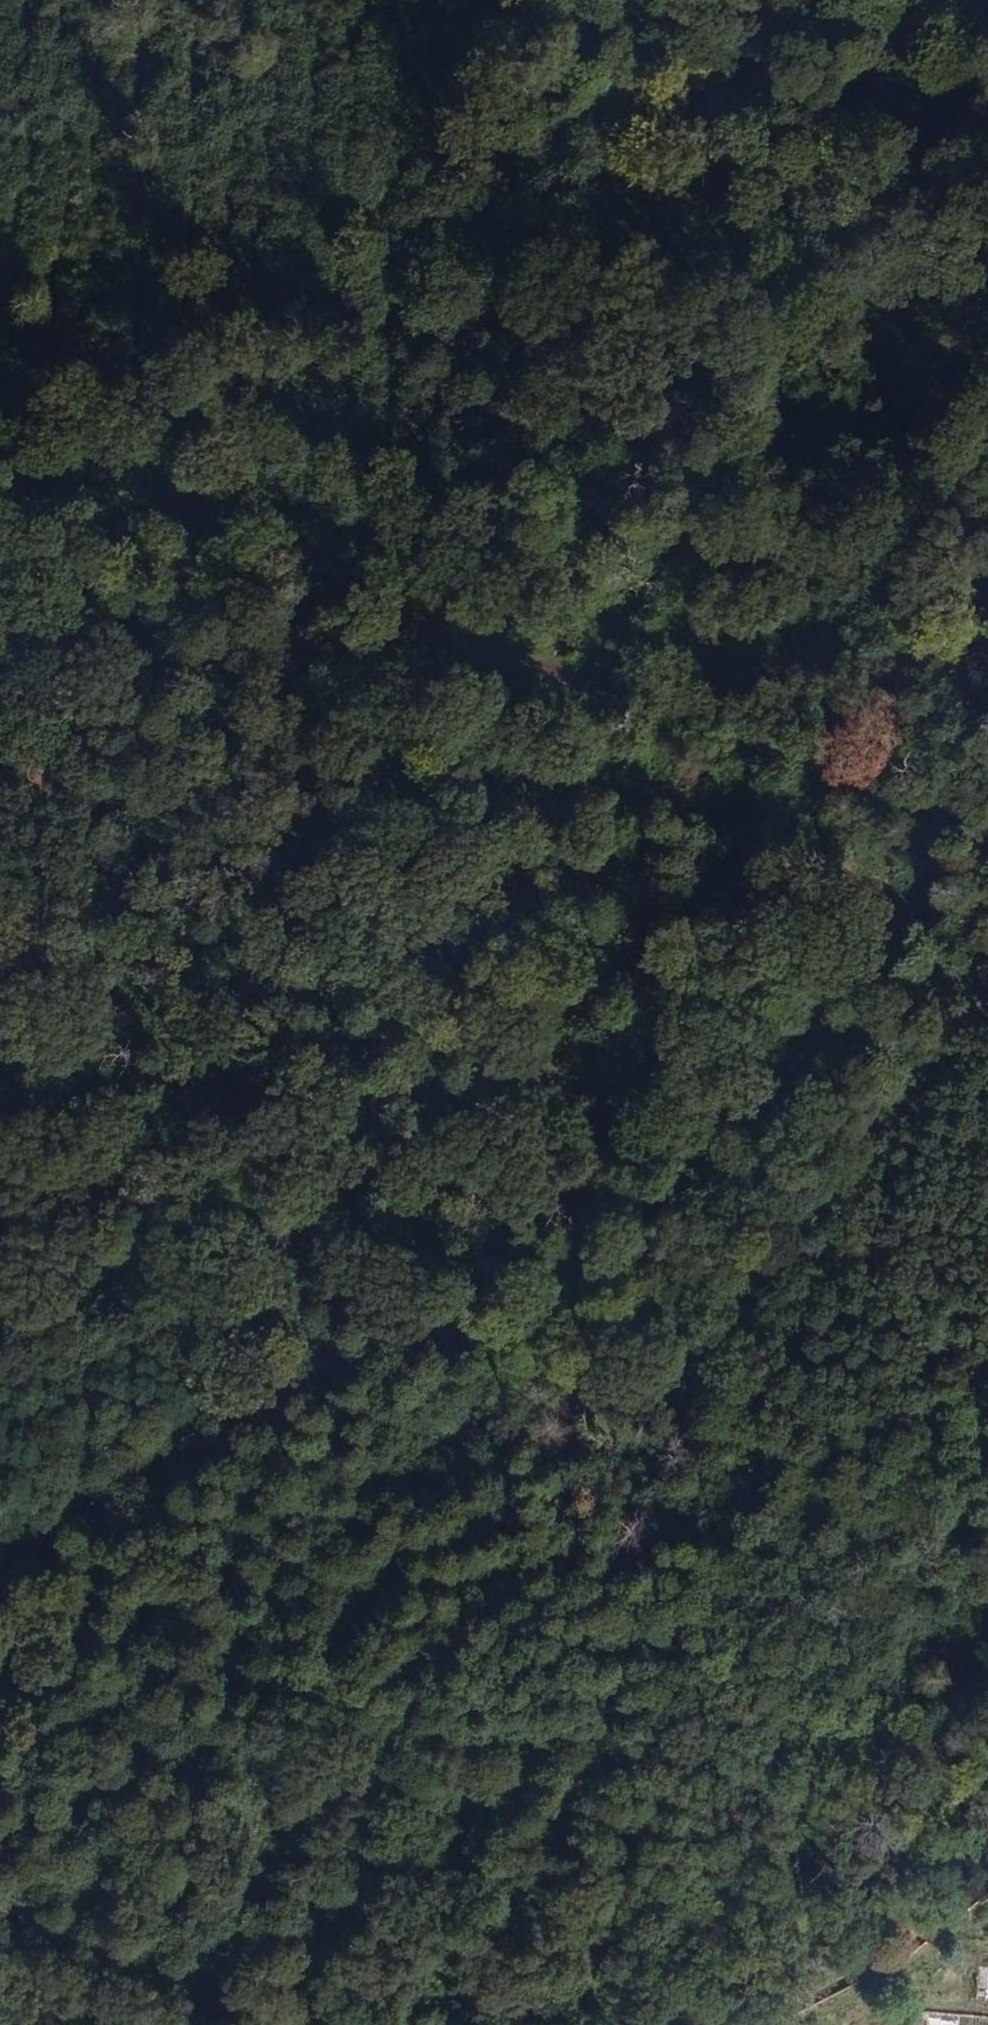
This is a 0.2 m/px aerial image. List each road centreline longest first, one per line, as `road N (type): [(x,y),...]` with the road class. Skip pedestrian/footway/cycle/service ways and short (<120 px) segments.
road 1 (track): [(987,1869),(951,1910),(775,2008),(758,2024)]

